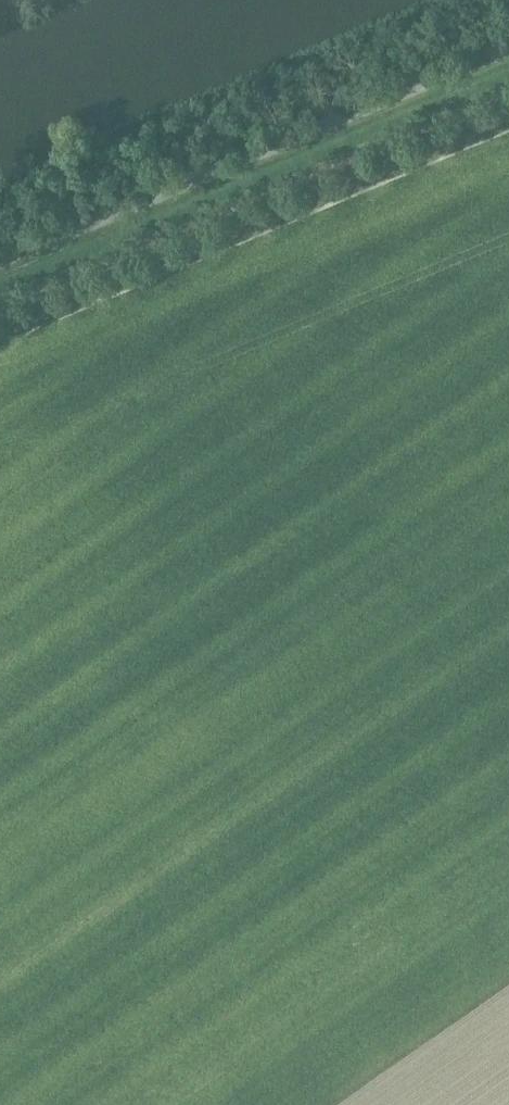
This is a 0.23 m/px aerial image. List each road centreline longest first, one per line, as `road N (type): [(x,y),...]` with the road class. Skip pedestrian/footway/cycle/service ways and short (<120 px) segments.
road 1 (unclassified): [(0,258),(508,48)]

